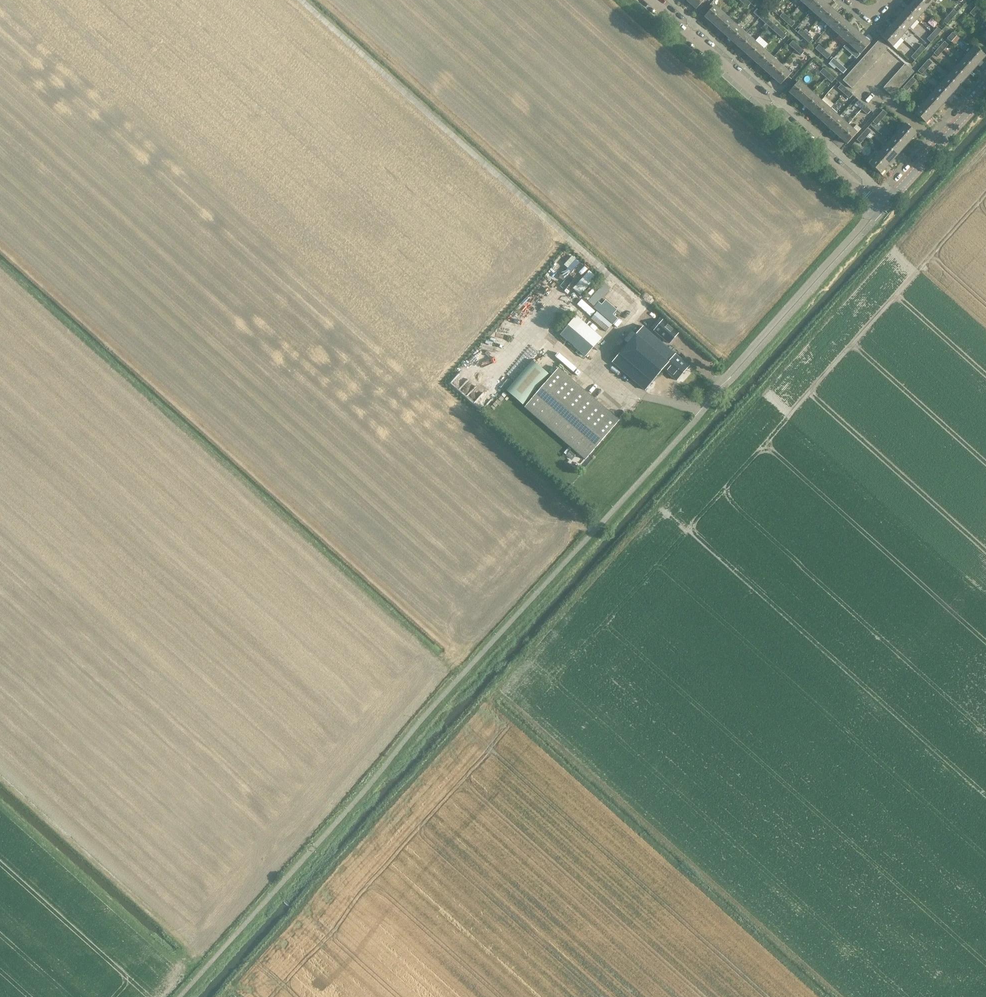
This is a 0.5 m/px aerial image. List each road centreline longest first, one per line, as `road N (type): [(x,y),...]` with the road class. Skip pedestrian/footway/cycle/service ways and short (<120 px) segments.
road 1 (residential): [(878,207),(651,0)]
road 2 (unclassified): [(732,371),(878,207)]
road 3 (residential): [(878,207),(985,87)]

